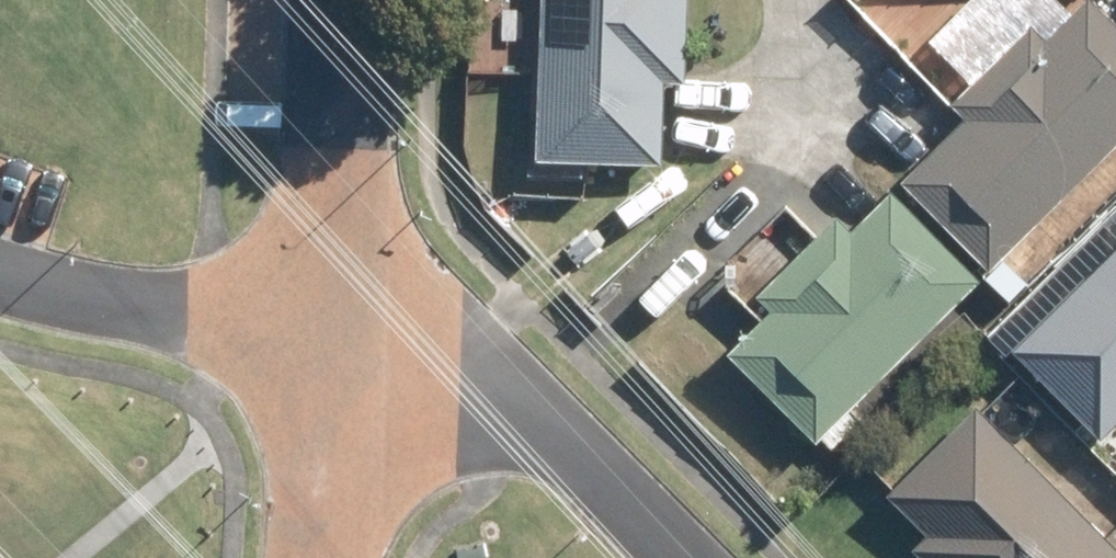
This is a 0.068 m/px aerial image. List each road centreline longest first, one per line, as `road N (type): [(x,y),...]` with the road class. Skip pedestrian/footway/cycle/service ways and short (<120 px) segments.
road 1 (residential): [(355,354),(446,366),(497,391),(557,432),(679,557)]
road 2 (residential): [(0,284),(355,354)]
road 3 (residential): [(362,0),(364,251),(355,354)]
road 4 (residential): [(355,354),(321,557)]

